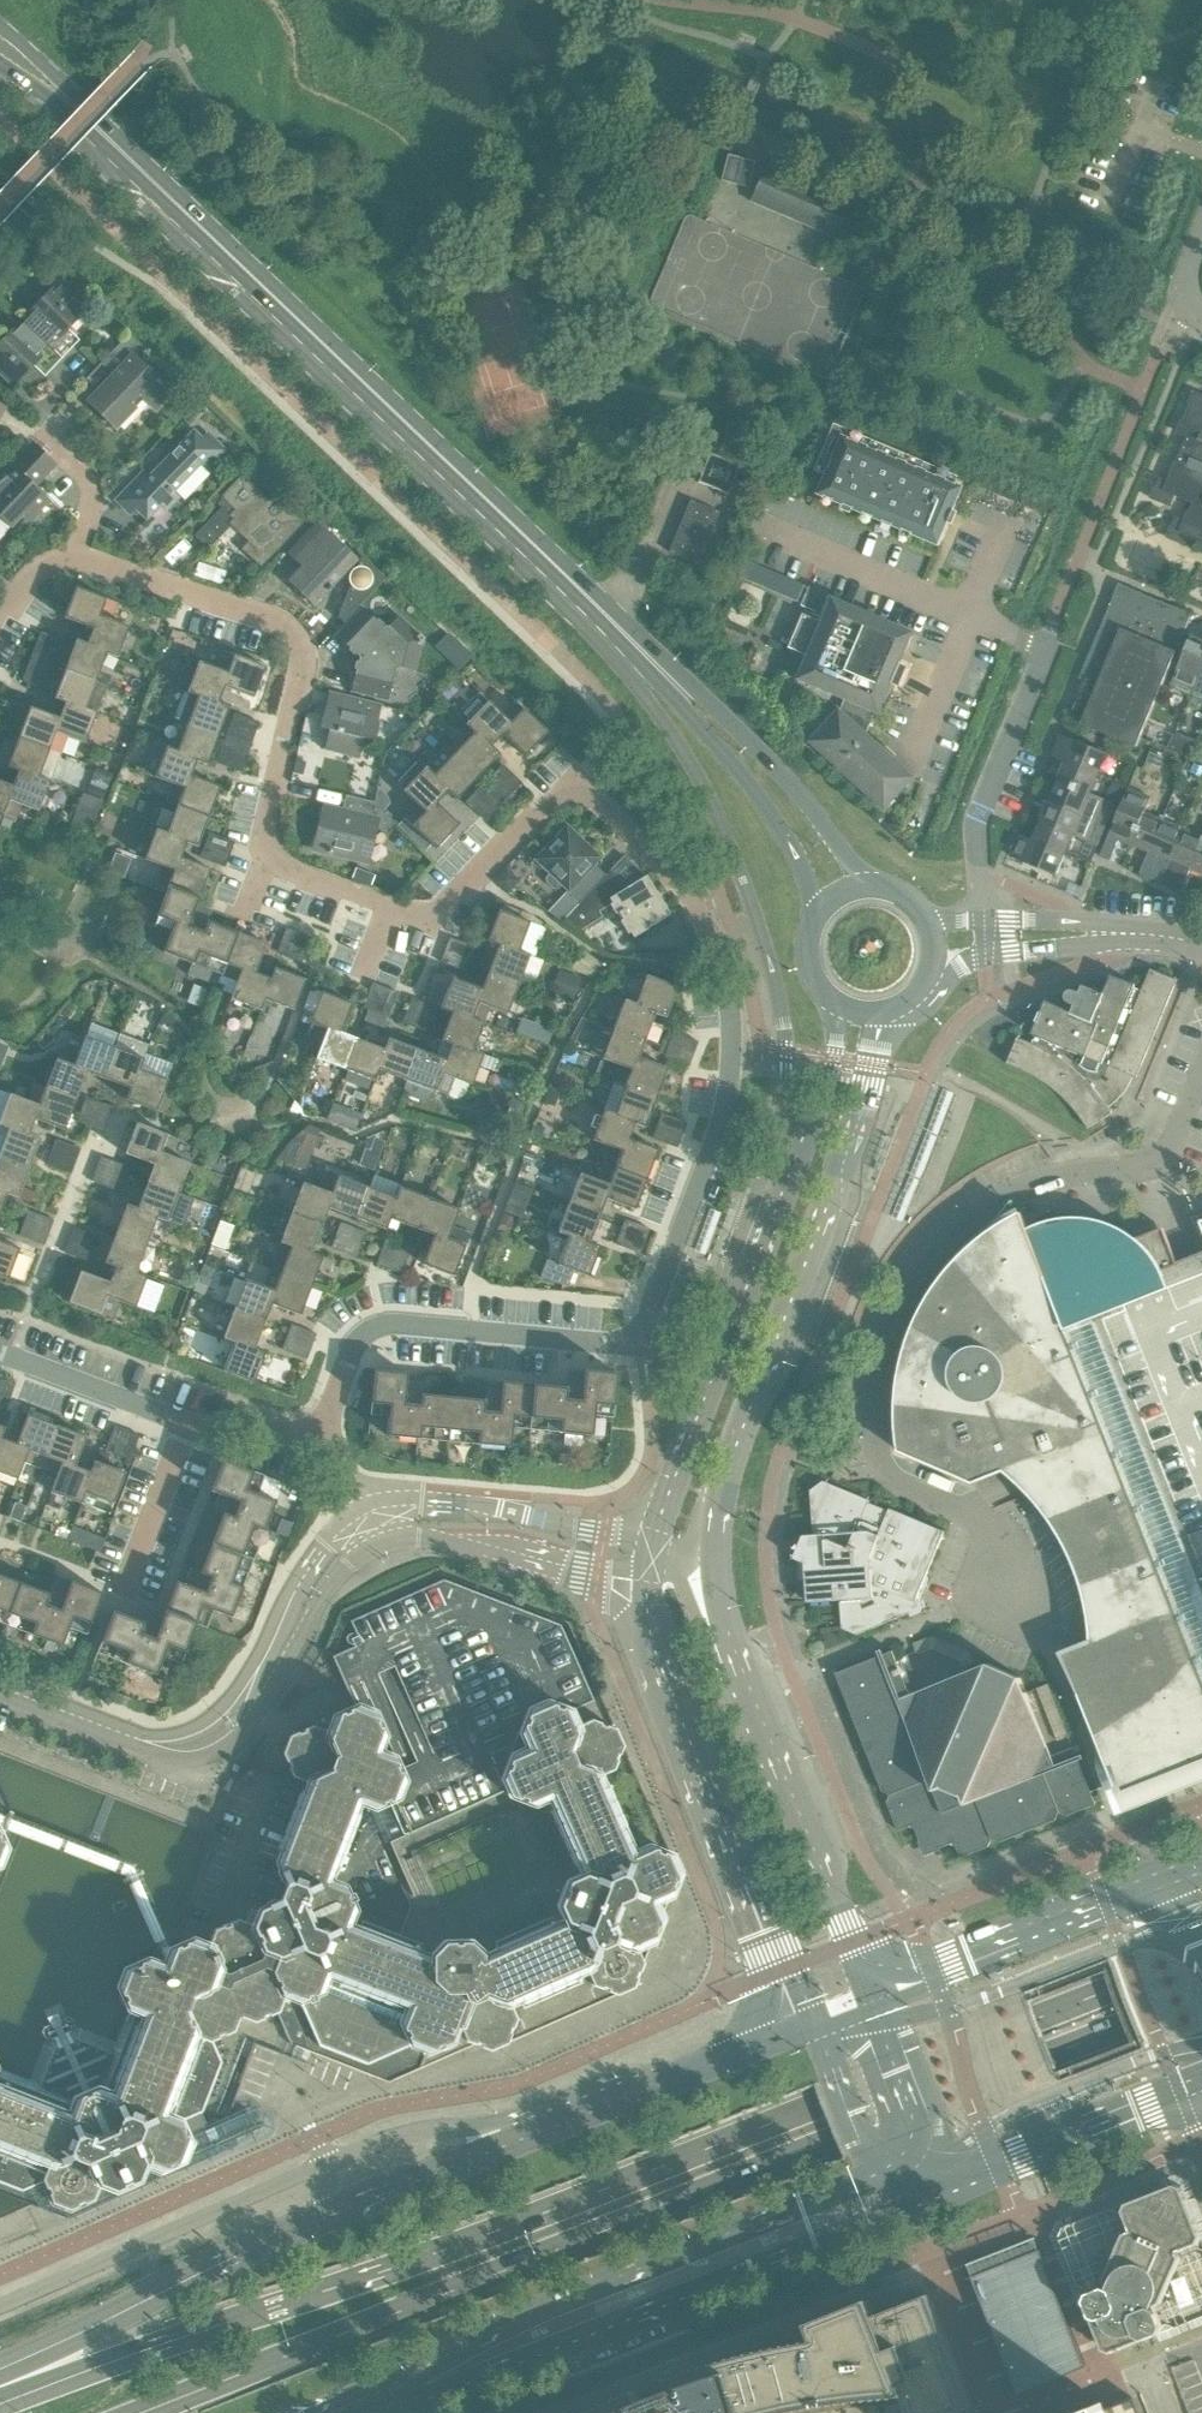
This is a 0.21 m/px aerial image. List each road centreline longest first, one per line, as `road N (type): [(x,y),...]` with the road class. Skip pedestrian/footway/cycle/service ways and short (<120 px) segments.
road 1 (primary): [(1201,1953),(454,2247),(75,2375),(0,2388)]
road 2 (primary): [(141,2412),(1201,1995)]
road 3 (residential): [(84,564),(284,625),(304,660),(263,836),(267,861),(428,921),(535,813),(556,808),(577,788),(670,870),(699,911)]
road 4 (residential): [(699,911),(719,961),(731,1059),(719,1121),(636,1343),(374,1327),(348,1362),(319,1447)]
road 5 (primary): [(73,105),(666,675)]
road 6 (primary): [(537,2132),(206,2269),(0,2382)]
road 7 (primary): [(352,2412),(897,2190)]
road 8 (primary): [(718,1563),(732,1475),(868,1083),(882,1013)]
road 9 (unclassified): [(537,2132),(499,2123),(413,2132),(0,2304)]
road 10 (primary): [(842,1007),(805,1142),(647,1540)]
road 11 (primary): [(639,1580),(642,1633),(816,2029)]
road 12 (residential): [(0,1690),(131,1740),(167,1747),(201,1741),(232,1719),(343,1553),(371,1530)]
road 13 (primary): [(872,2007),(724,1619),(718,1563)]
road 14 (primary): [(1180,1873),(933,1973),(872,2007)]
road 15 (residential): [(319,1447),(245,1425),(187,1425),(0,1355)]
road 16 (primary): [(897,2190),(1201,2086)]
road 17 (primary): [(816,2029),(537,2132)]
road 18 (primary): [(866,886),(796,793),(703,699),(666,675)]
road 19 (residential): [(984,920),(981,818),(1047,646)]
road 20 (unclassified): [(647,1540),(471,1506),(420,1505),(371,1530)]
road 21 (primary): [(666,675),(772,817),(818,913)]
road 22 (unclassified): [(371,1530),(470,1542),(596,1576),(639,1580)]
road 23 (residential): [(77,366),(46,420),(93,479),(84,564)]
road 24 (primary): [(897,2190),(914,2138),(913,2115),(872,2007)]
road 25 (residential): [(932,969),(1119,935)]
road 26 (primary): [(816,2029),(876,2175),(897,2190)]
road 27 (residential): [(1119,935),(1086,920),(984,920)]

